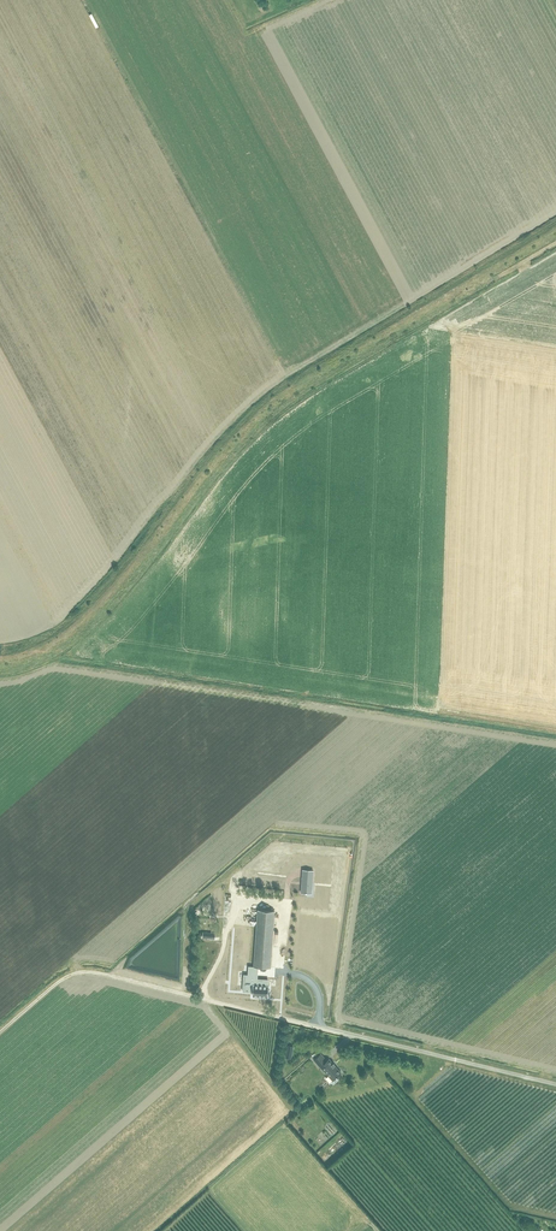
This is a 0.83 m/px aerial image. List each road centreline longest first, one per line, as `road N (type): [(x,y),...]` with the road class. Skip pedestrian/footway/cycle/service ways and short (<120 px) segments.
road 1 (unclassified): [(555,1085),(203,998)]
road 2 (track): [(0,1032),(78,973),(203,998)]
road 3 (track): [(555,730),(434,712)]

